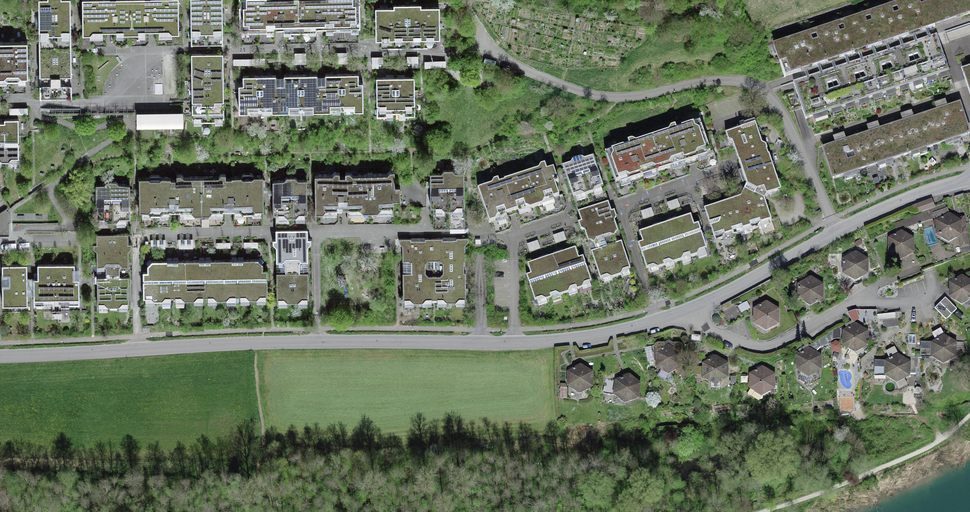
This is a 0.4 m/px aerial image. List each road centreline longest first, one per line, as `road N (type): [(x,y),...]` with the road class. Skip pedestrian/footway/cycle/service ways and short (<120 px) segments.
road 1 (tertiary): [(0,356),(257,343),(550,342),(689,309)]
road 2 (residential): [(493,53),(162,49),(105,102),(0,99)]
road 3 (residential): [(839,231),(762,89),(721,81),(605,97),(493,53)]
road 4 (residential): [(689,309),(703,328),(767,349),(851,303),(931,297)]
road 5 (tertiary): [(689,309),(839,231)]
road 6 (tertiary): [(839,231),(969,180)]

